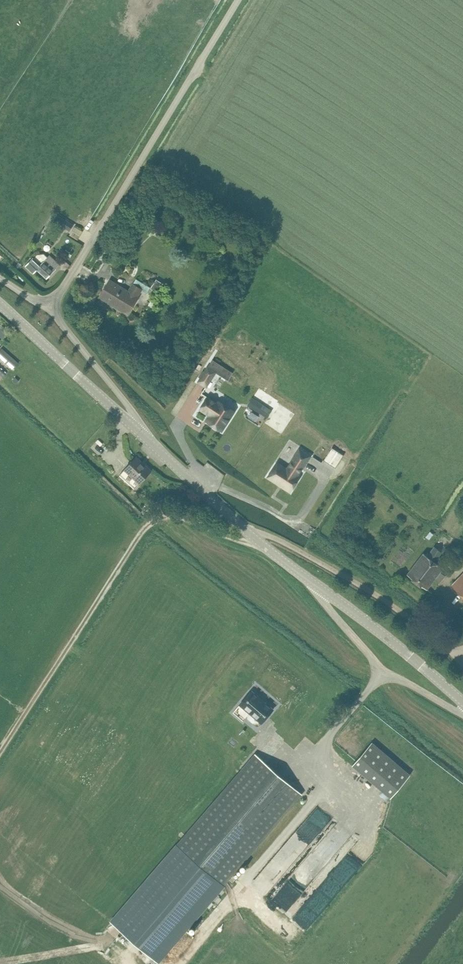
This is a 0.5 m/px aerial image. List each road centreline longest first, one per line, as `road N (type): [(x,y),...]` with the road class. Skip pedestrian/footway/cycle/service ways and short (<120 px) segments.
road 1 (tertiary): [(462,703),(250,534),(149,441)]
road 2 (track): [(260,542),(170,515),(156,518),(0,754)]
road 3 (unclassified): [(50,309),(239,0)]
road 4 (tertiary): [(149,441),(0,302)]
road 5 (unclassified): [(149,441),(50,309)]

